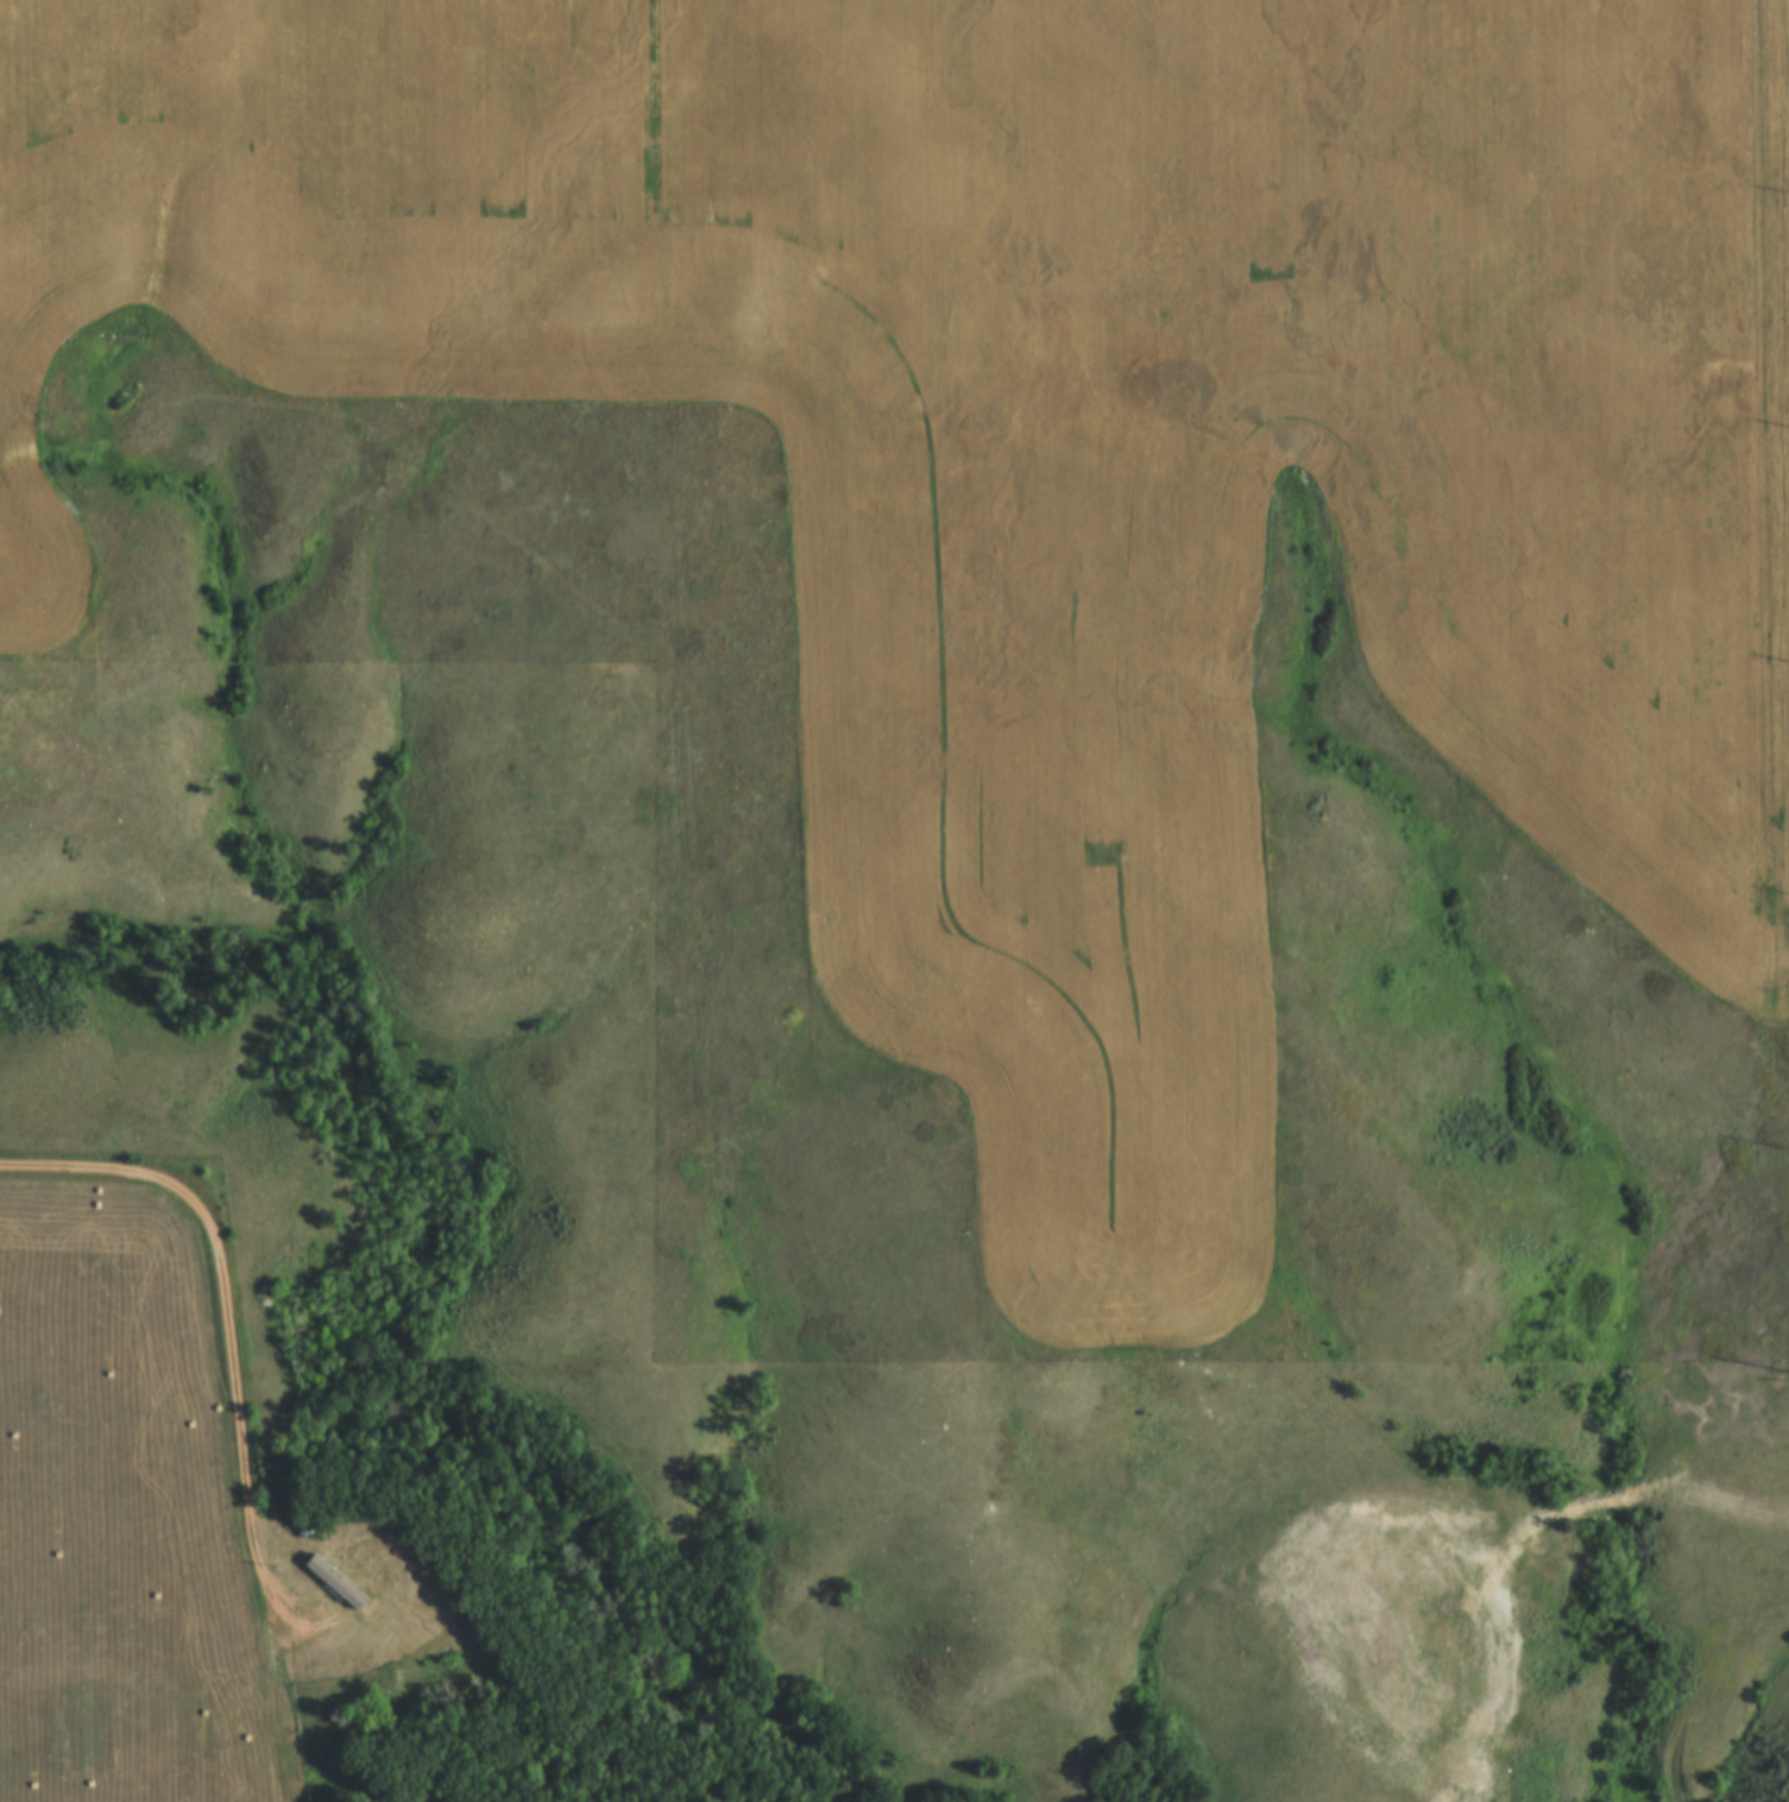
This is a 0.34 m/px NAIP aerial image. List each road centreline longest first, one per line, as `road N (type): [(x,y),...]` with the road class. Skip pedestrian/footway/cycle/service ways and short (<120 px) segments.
road 1 (track): [(267,1621),(280,1801)]

